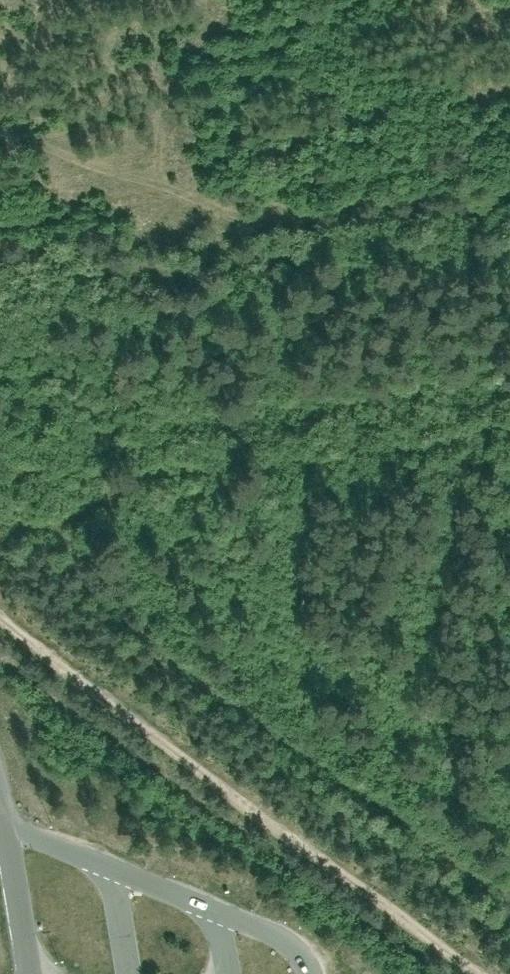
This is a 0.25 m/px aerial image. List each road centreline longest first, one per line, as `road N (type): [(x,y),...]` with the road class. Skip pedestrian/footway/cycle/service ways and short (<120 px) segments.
road 1 (track): [(0,618),(478,973)]

